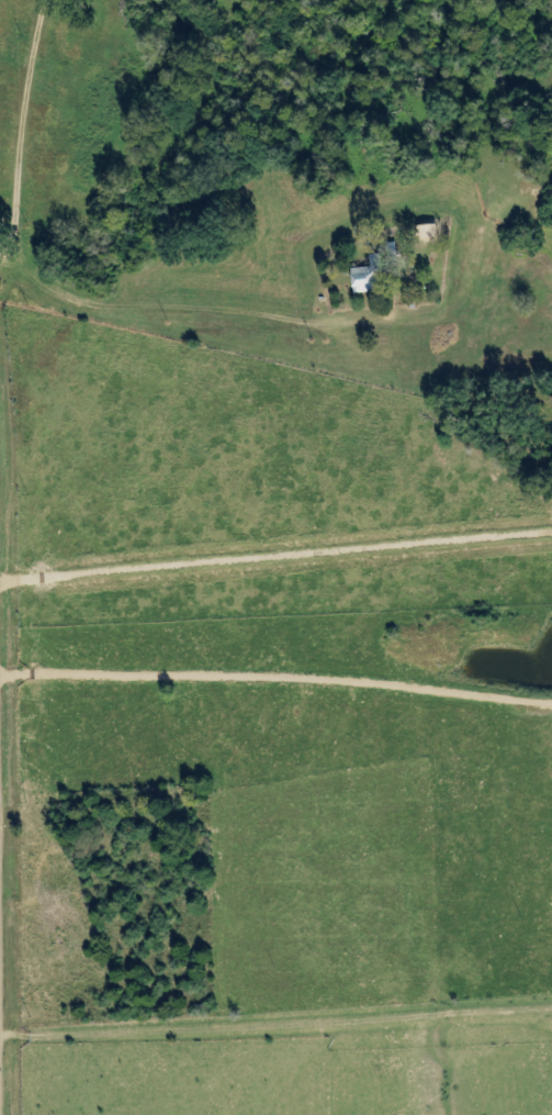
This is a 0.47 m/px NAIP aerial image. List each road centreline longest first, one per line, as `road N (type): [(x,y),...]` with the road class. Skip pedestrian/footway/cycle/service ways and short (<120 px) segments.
road 1 (residential): [(18,232),(85,305),(345,324),(491,309),(551,274)]
road 2 (residential): [(0,1033),(408,1019),(461,1006),(551,1011)]
road 3 (residential): [(0,670),(251,677),(551,703)]
road 4 (residential): [(0,245),(18,232),(26,86),(48,0)]

